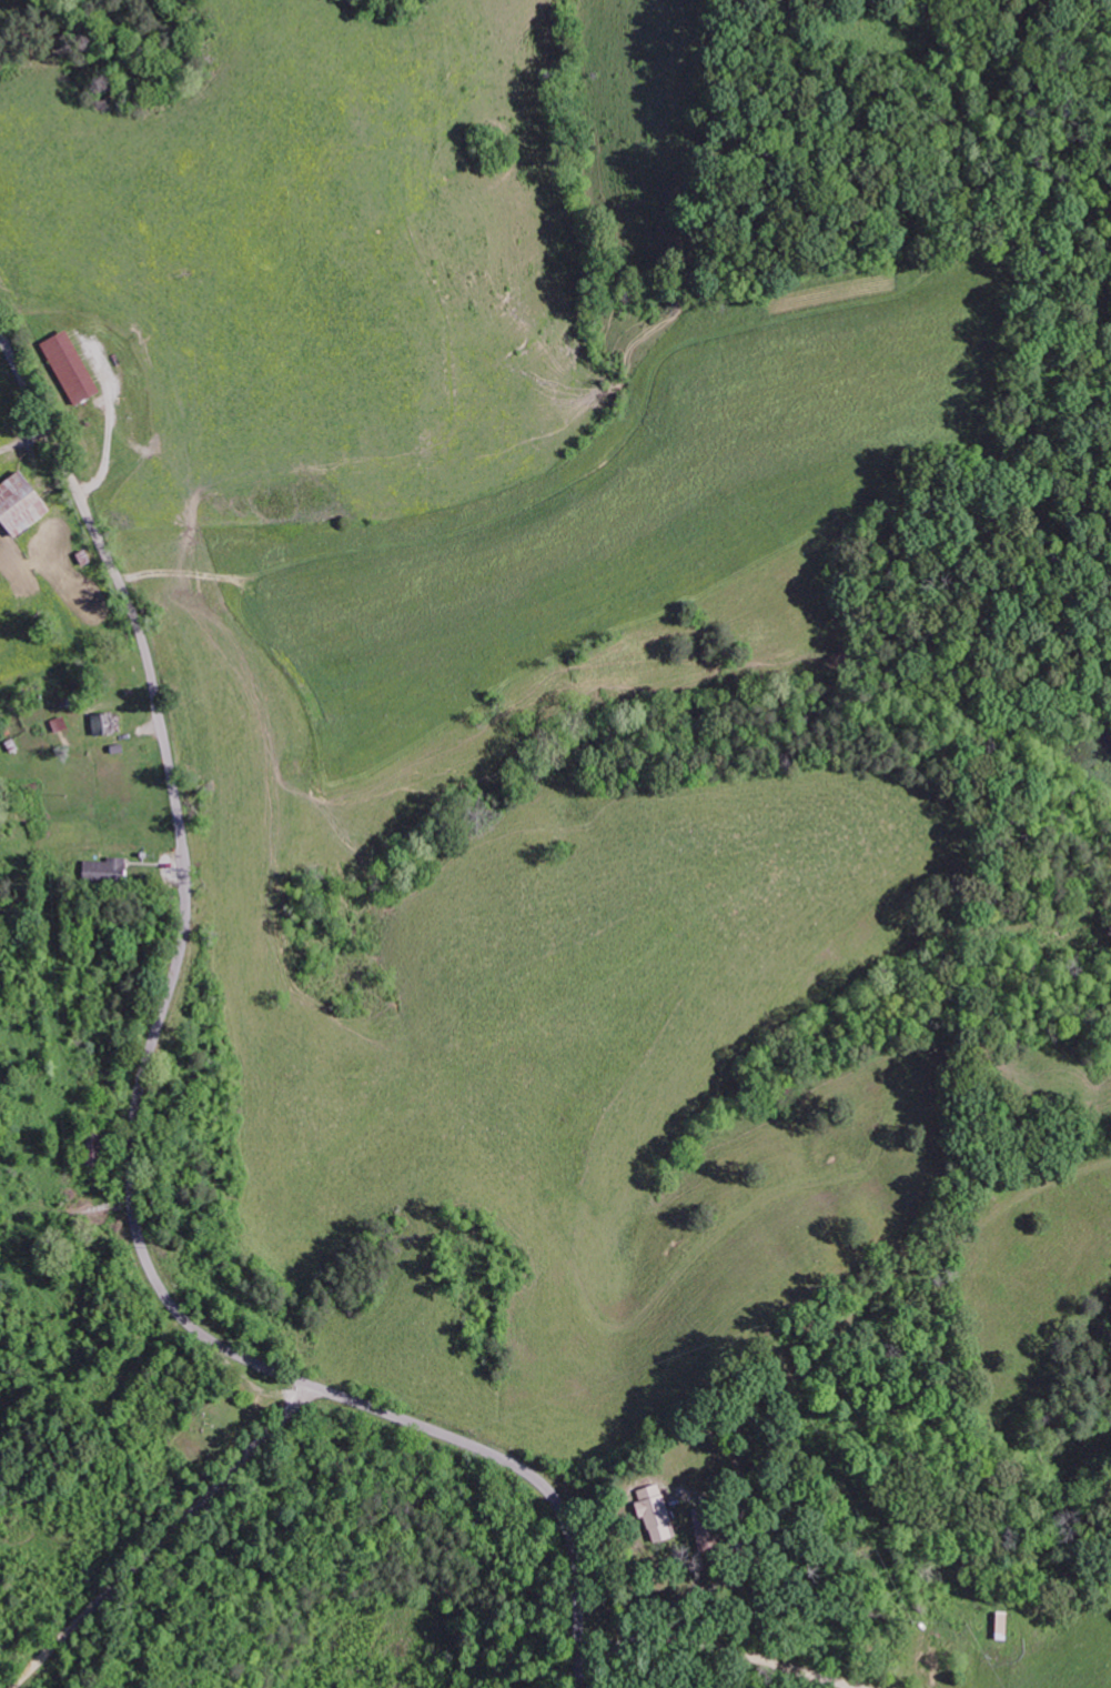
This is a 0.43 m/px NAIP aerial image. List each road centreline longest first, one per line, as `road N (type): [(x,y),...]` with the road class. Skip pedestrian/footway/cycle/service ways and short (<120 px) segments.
road 1 (residential): [(581,1687),(578,1567),(551,1495),(508,1461),(223,1348),(176,1310),(148,1258),(135,1220),(132,1135),(186,915),(171,763),(137,621),(0,333)]
road 2 (residential): [(11,1687),(315,1386)]

